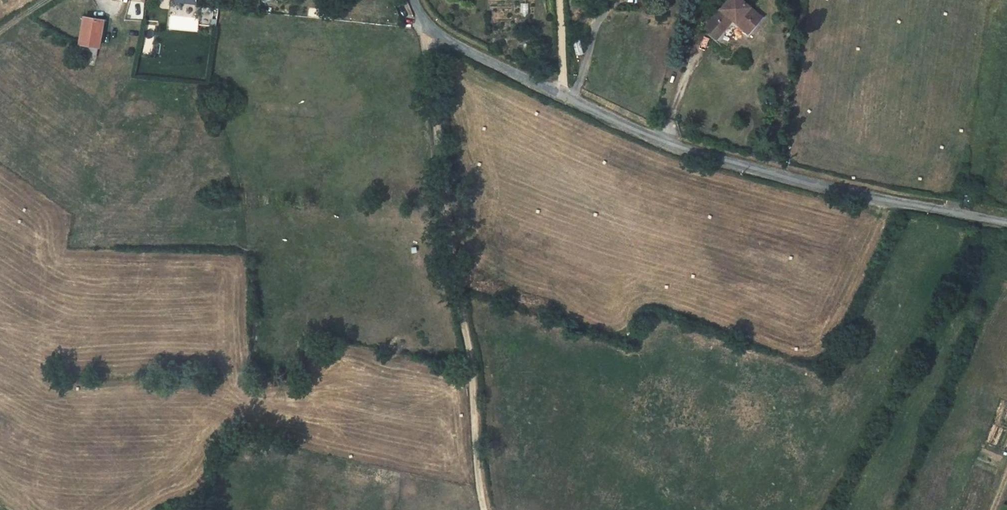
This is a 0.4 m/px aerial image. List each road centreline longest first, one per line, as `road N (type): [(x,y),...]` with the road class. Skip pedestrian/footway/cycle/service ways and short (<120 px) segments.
road 1 (residential): [(1006,220),(707,158),(490,63),(433,31),(414,0)]
road 2 (track): [(483,509),(471,364),(427,72),(433,31)]

